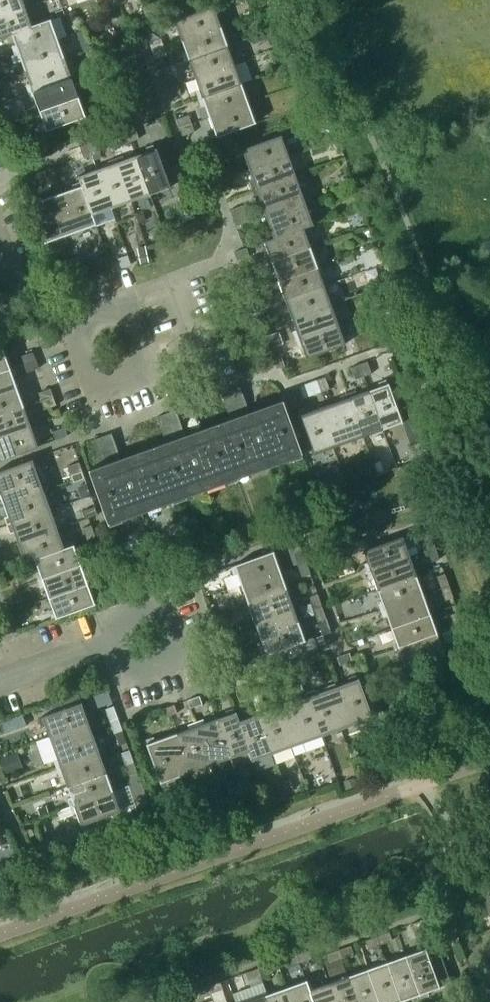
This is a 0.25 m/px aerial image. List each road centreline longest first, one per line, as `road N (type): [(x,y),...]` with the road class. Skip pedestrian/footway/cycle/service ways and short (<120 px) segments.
road 1 (residential): [(0,675),(144,628)]
road 2 (residential): [(152,368),(126,297),(69,317)]
road 3 (residential): [(69,317),(95,387),(152,368)]

